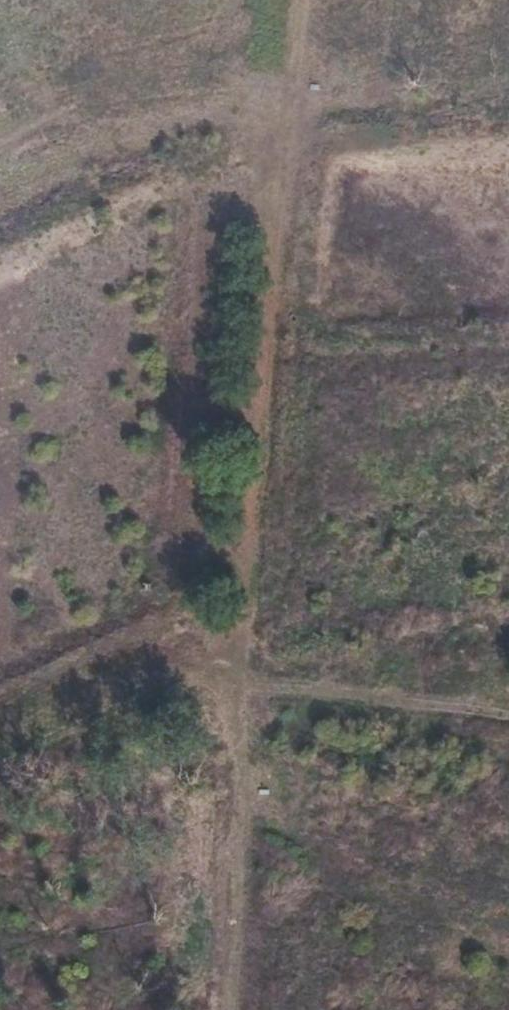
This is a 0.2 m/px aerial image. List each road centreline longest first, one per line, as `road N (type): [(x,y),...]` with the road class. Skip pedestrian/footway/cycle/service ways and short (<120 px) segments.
road 1 (track): [(241,628),(289,0)]
road 2 (track): [(227,1009),(241,628)]
road 3 (track): [(508,713),(453,700),(327,699),(265,671),(241,628)]
road 4 (track): [(268,280),(320,342),(508,334)]
road 5 (track): [(241,628),(143,646),(0,700)]

